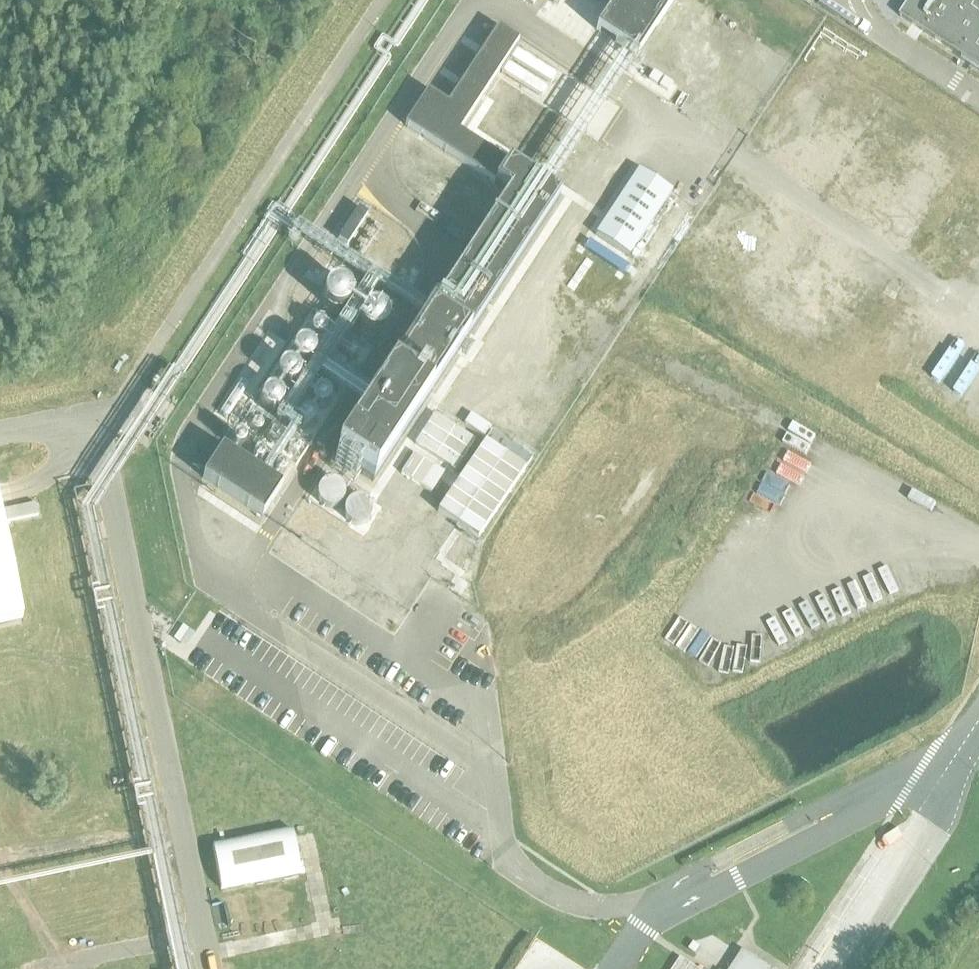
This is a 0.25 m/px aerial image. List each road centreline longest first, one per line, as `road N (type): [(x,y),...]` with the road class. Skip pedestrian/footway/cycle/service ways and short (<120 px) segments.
road 1 (unclassified): [(660,898),(587,900),(534,877),(476,827),(463,644),(155,436)]
road 2 (unclassified): [(660,898),(978,732)]
road 3 (unclassified): [(835,968),(978,735)]
road 4 (track): [(67,955),(39,842),(0,776)]

